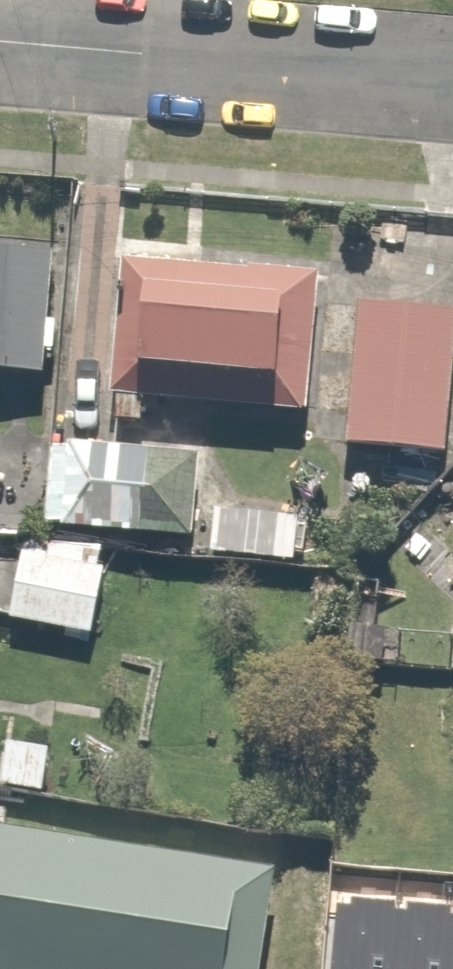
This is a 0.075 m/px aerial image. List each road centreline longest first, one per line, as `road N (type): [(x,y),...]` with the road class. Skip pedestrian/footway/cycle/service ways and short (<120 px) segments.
road 1 (residential): [(0,42),(452,80)]

